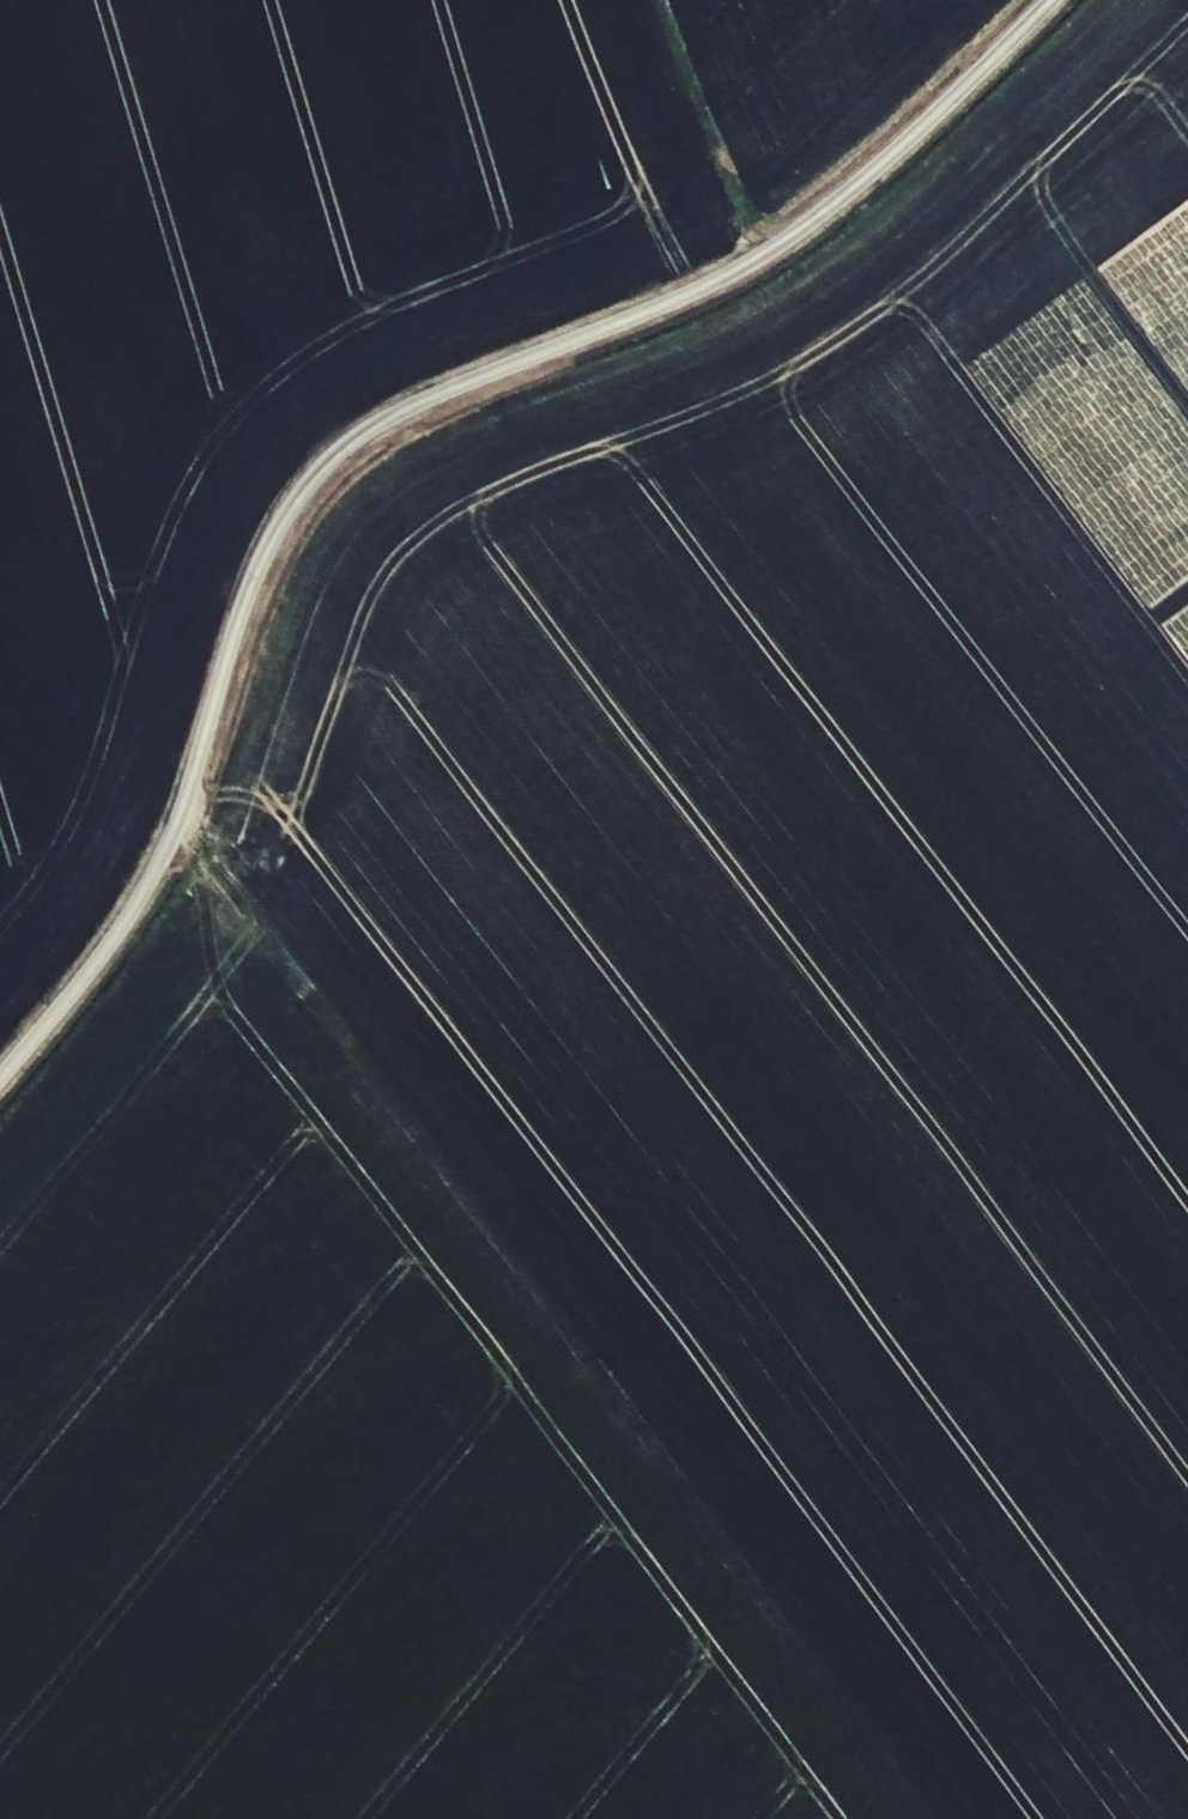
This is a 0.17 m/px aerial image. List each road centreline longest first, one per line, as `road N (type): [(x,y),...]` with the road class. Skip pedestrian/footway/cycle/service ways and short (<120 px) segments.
road 1 (residential): [(0,1078),(113,939),(158,865),(192,783),(257,567),(325,463),(384,419),(688,293),(769,250),(888,154),(1046,0)]

